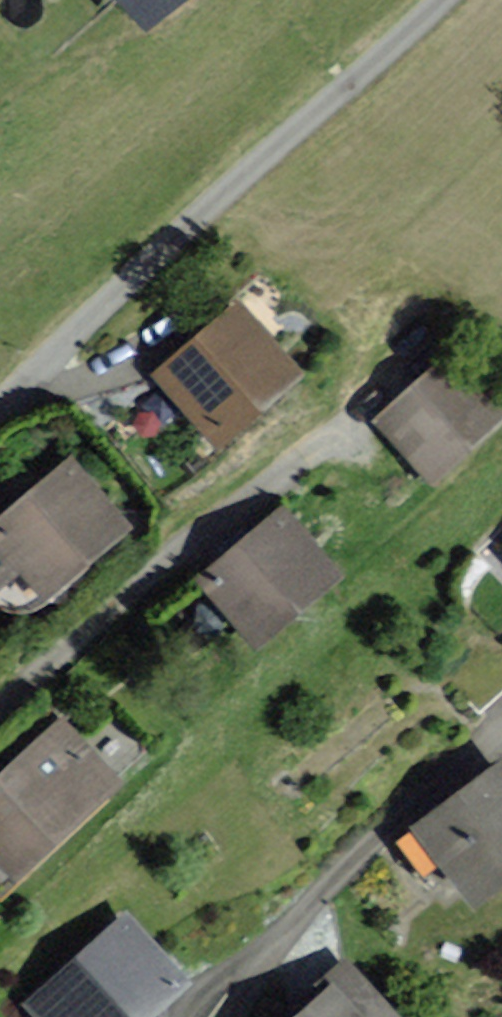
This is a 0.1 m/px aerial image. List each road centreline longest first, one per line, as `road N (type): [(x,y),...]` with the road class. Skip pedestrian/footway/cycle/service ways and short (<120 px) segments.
road 1 (residential): [(447,0),(38,374)]
road 2 (residential): [(0,713),(419,357)]
road 3 (residential): [(232,1016),(321,891),(501,730)]
road 4 (residential): [(38,374),(66,386),(105,375),(173,333)]

